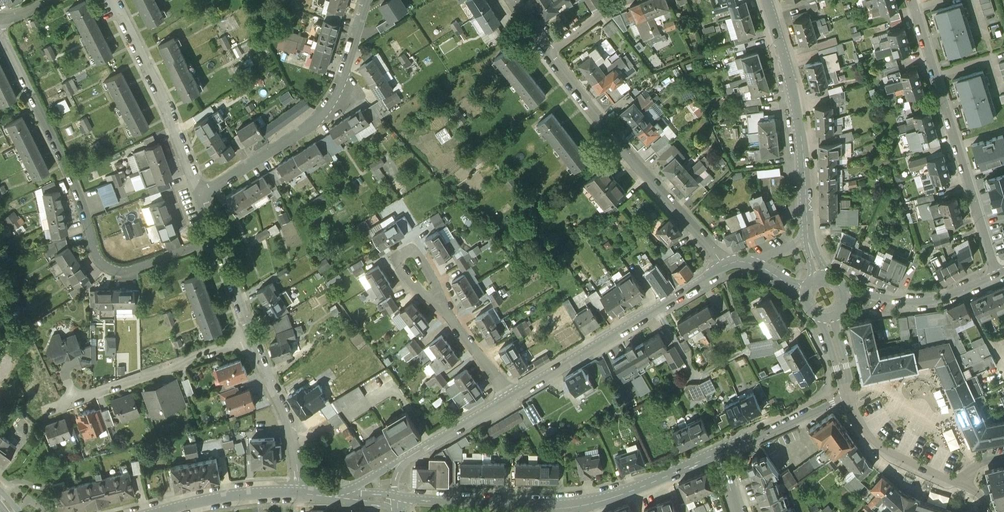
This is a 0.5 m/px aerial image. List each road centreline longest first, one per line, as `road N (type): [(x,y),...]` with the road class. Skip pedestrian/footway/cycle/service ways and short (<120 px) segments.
road 1 (residential): [(0,31),(103,262),(130,270),(212,240)]
road 2 (residential): [(912,0),(999,275)]
road 3 (residential): [(727,265),(548,54)]
road 4 (residential): [(368,0),(318,119),(199,199)]
road 5 (residential): [(727,265),(511,396)]
road 6 (residential): [(765,0),(800,129),(807,241)]
road 7 (residential): [(252,337),(38,414)]
road 8 (residential): [(199,199),(168,111),(112,0)]
road 9 (residential): [(561,506),(634,490),(718,454)]
road 10 (residential): [(295,494),(287,422),(252,337)]
road 11 (residential): [(561,506),(397,498)]
road 12 (residential): [(999,275),(936,299),(840,293)]
road 13 (residential): [(511,396),(415,270)]
road 14 (residential): [(849,398),(881,447),(962,486)]
road 15 (residential): [(718,454),(849,398)]
road 16 (residential): [(295,494),(229,497),(166,511)]

